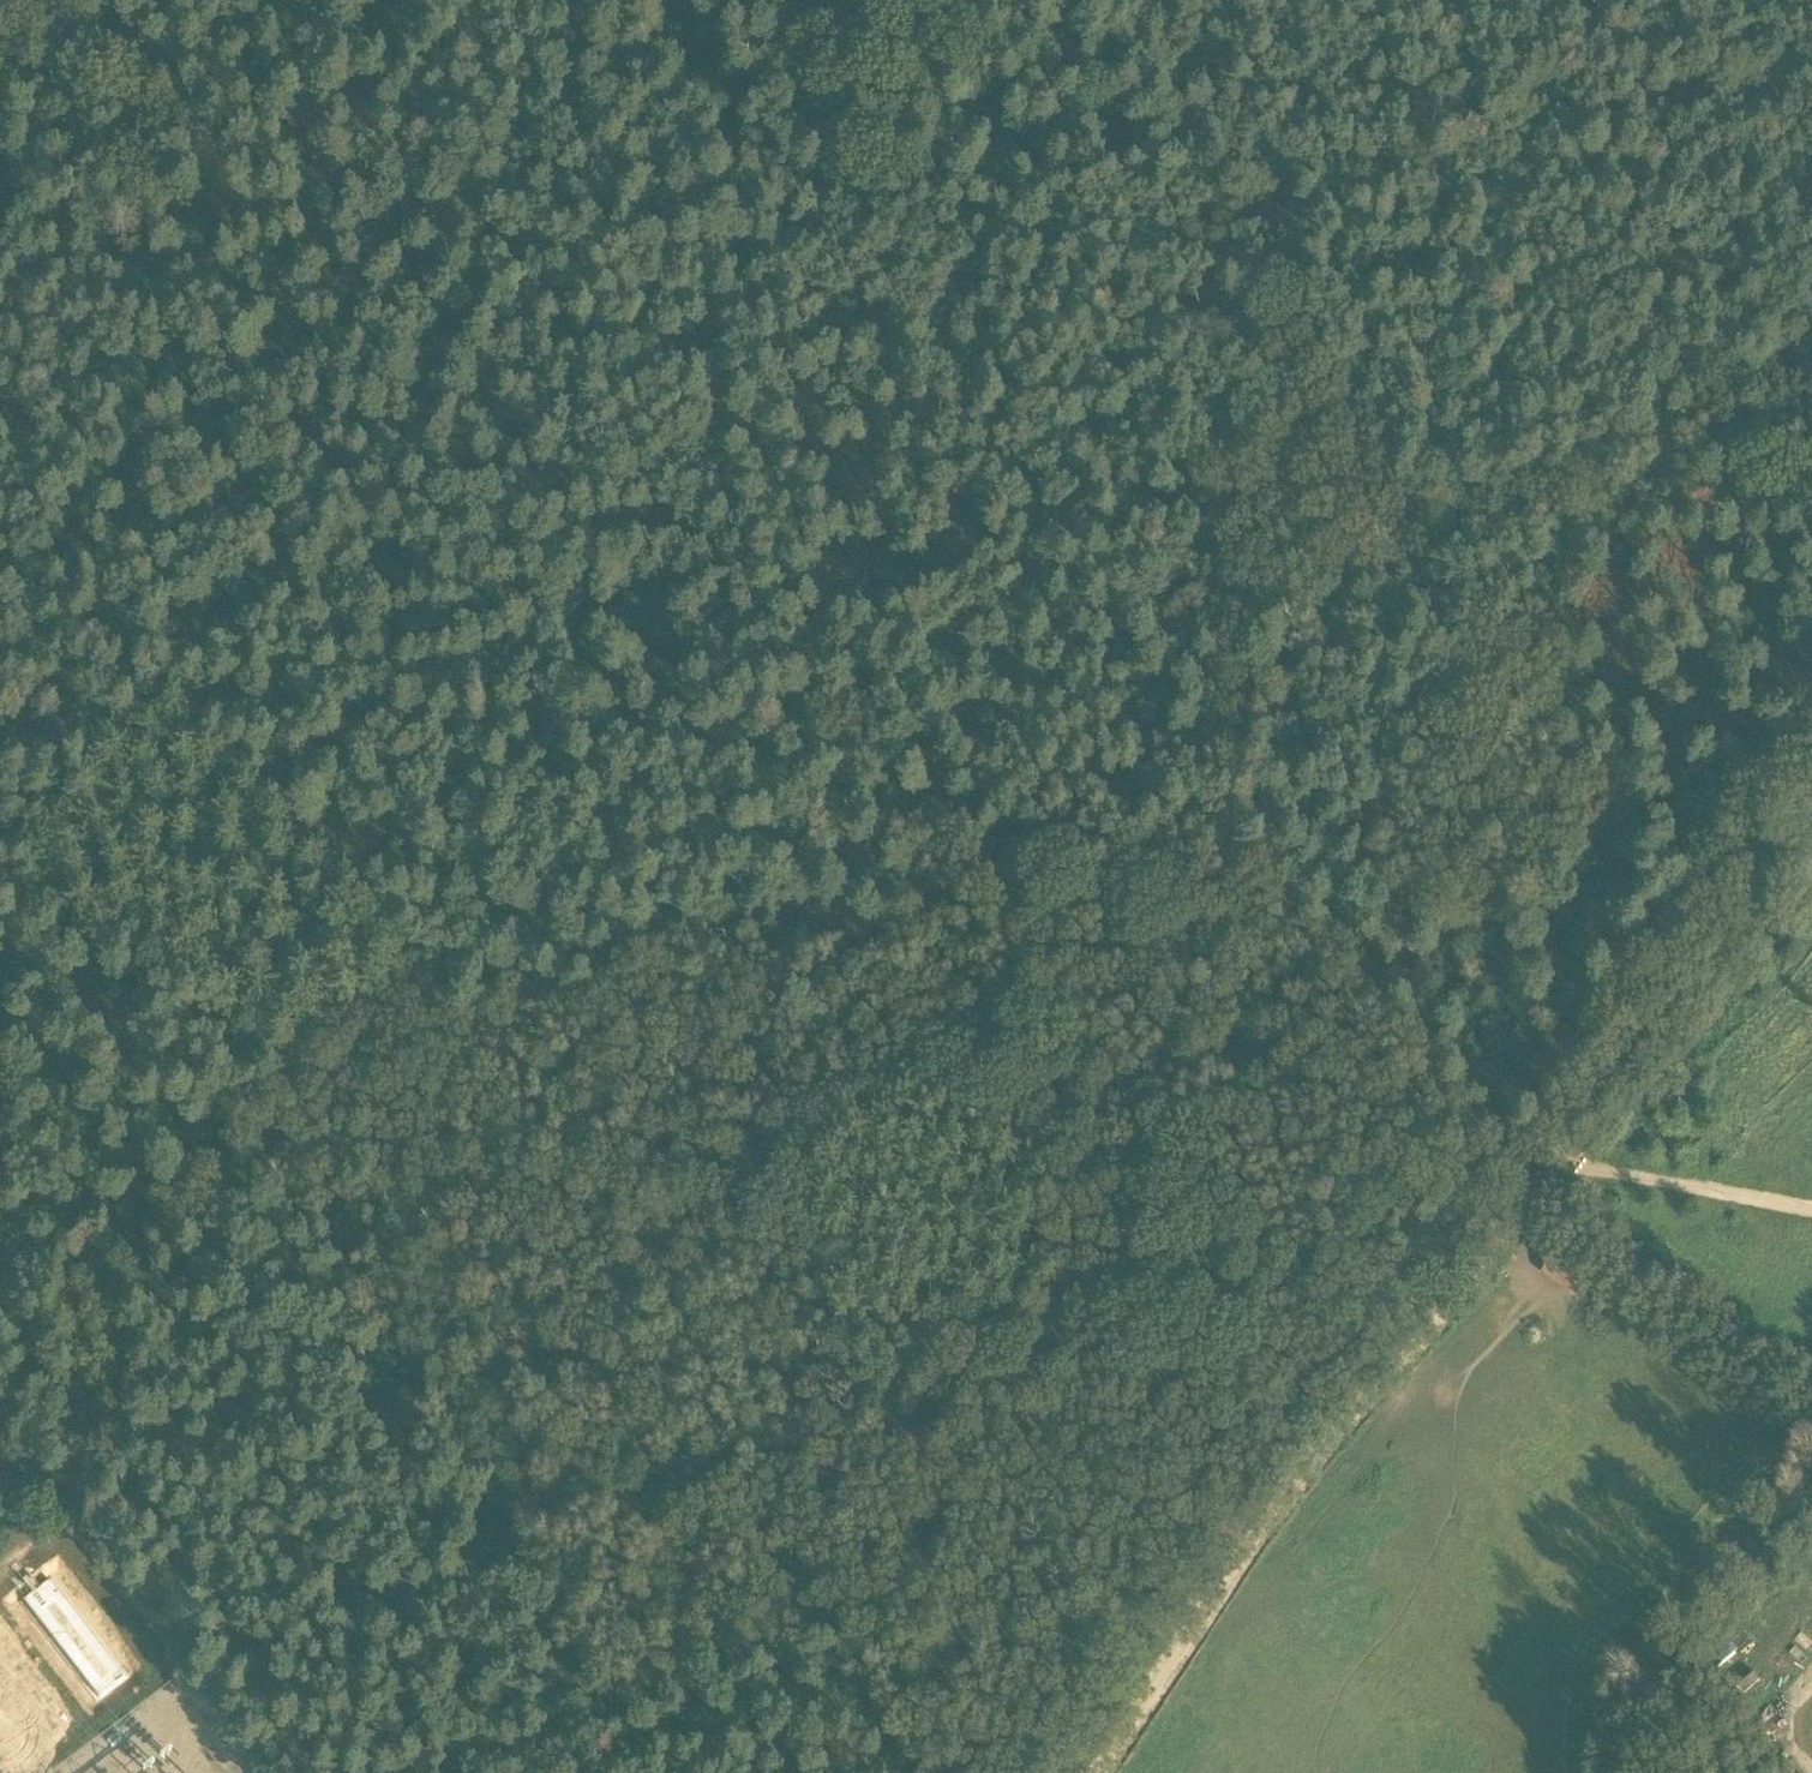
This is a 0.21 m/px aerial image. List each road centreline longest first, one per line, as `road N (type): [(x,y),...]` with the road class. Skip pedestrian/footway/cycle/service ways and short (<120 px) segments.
road 1 (track): [(1811,753),(1571,1104),(1522,1222),(1438,1327),(1360,1387),(1354,1410),(1093,1772)]
road 2 (track): [(280,1074),(645,706)]
road 3 (track): [(0,1350),(280,1074)]
road 4 (track): [(0,875),(103,957),(171,993),(280,1074)]
road 5 (track): [(5,16),(11,177),(0,214)]

